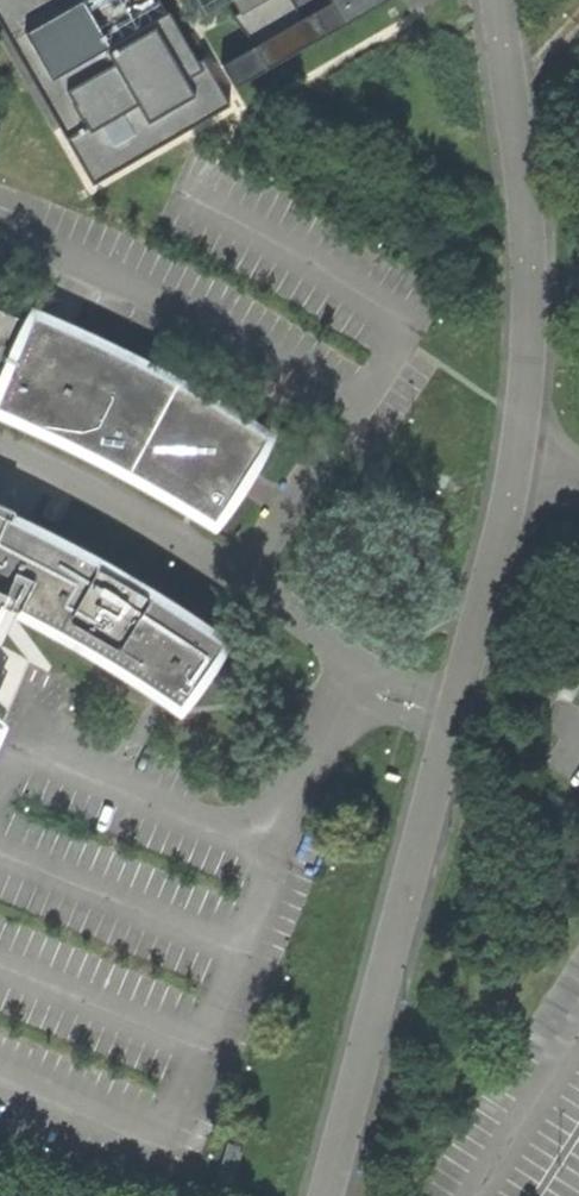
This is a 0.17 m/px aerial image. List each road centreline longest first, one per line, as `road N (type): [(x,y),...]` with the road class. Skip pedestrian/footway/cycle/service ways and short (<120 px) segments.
road 1 (unclassified): [(497,0),(527,243),(516,456),(327,1195)]

